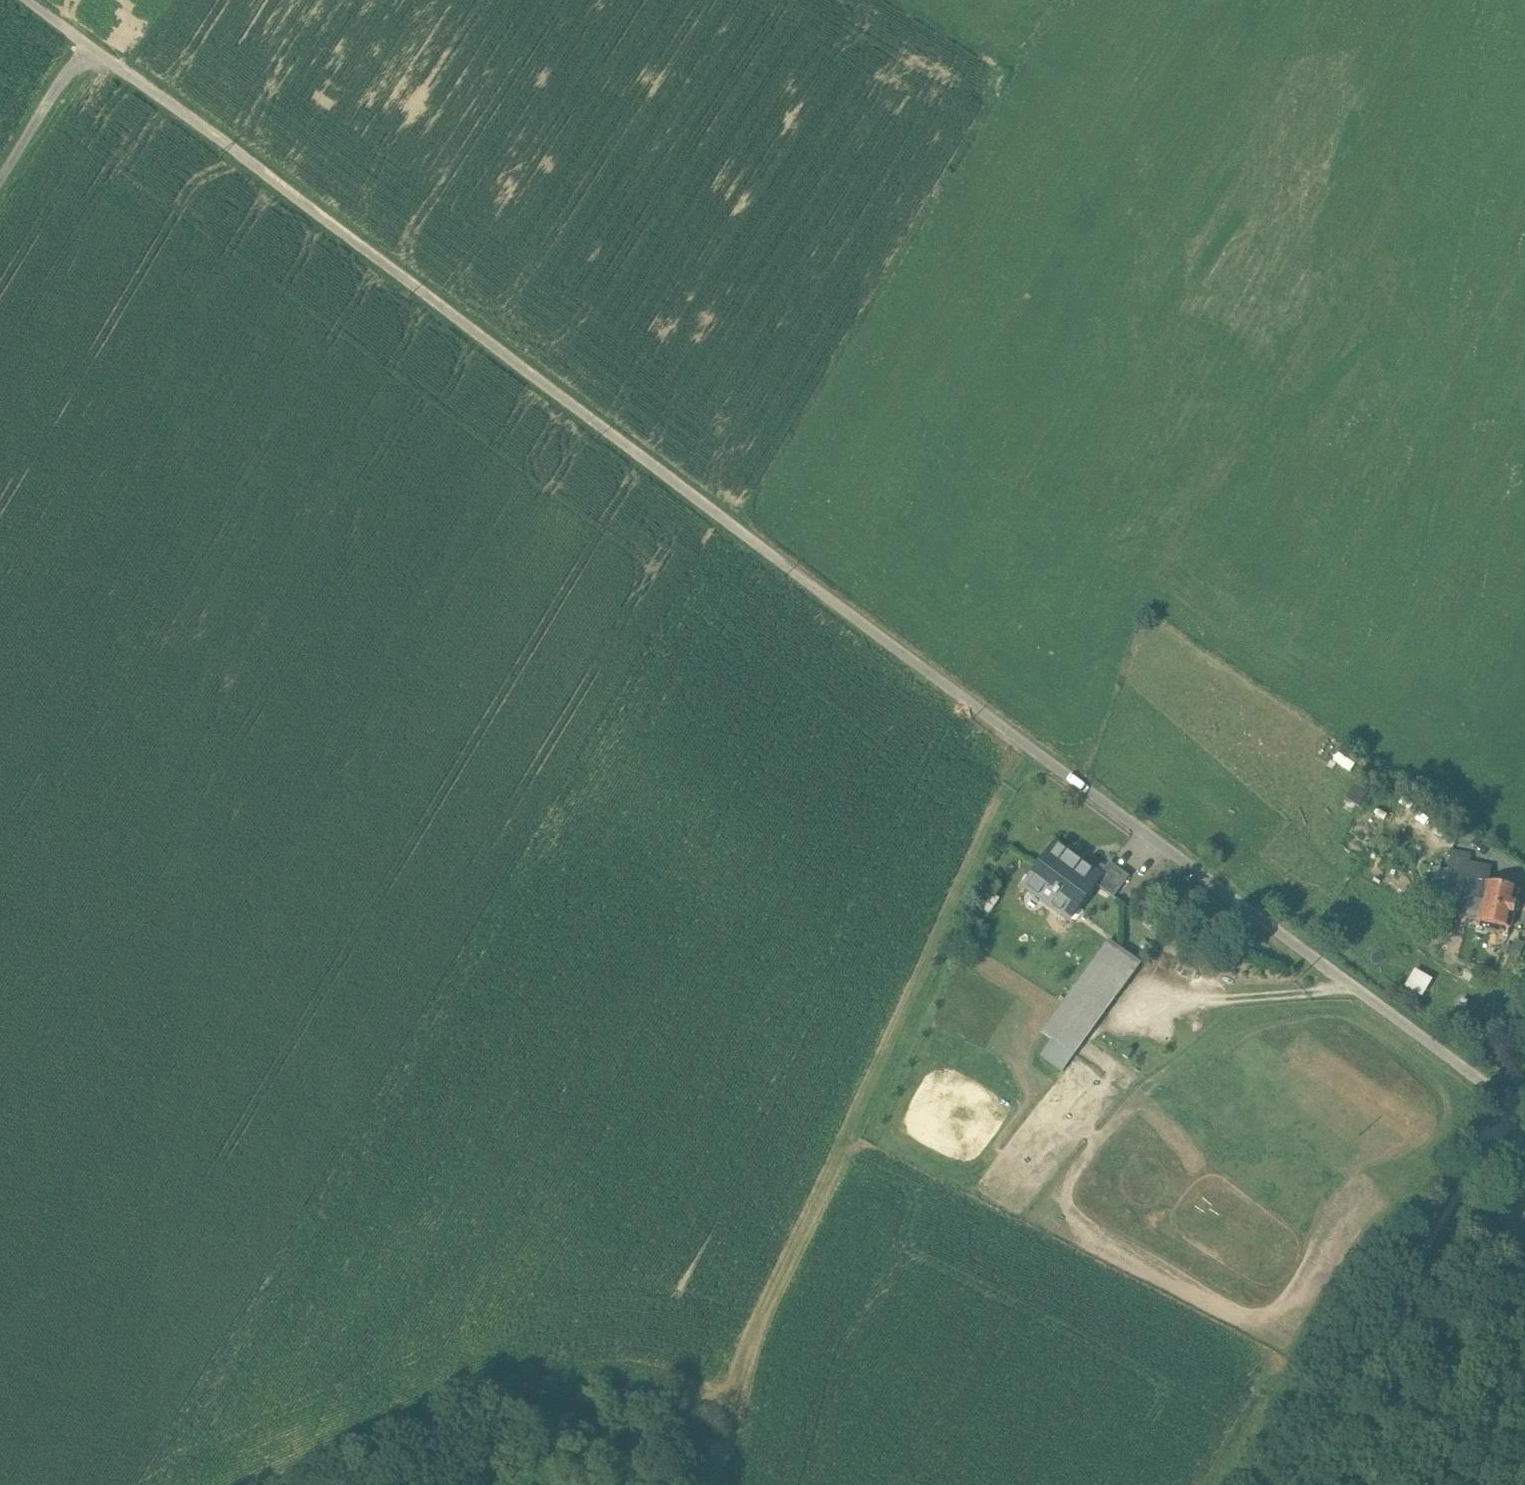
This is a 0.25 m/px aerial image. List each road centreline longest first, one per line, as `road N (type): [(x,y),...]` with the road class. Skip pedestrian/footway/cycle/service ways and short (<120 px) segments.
road 1 (track): [(1524,1090),(1506,1089),(42,0)]
road 2 (track): [(1281,1484),(1475,1167),(1506,1089)]
road 3 (track): [(88,34),(0,179)]

